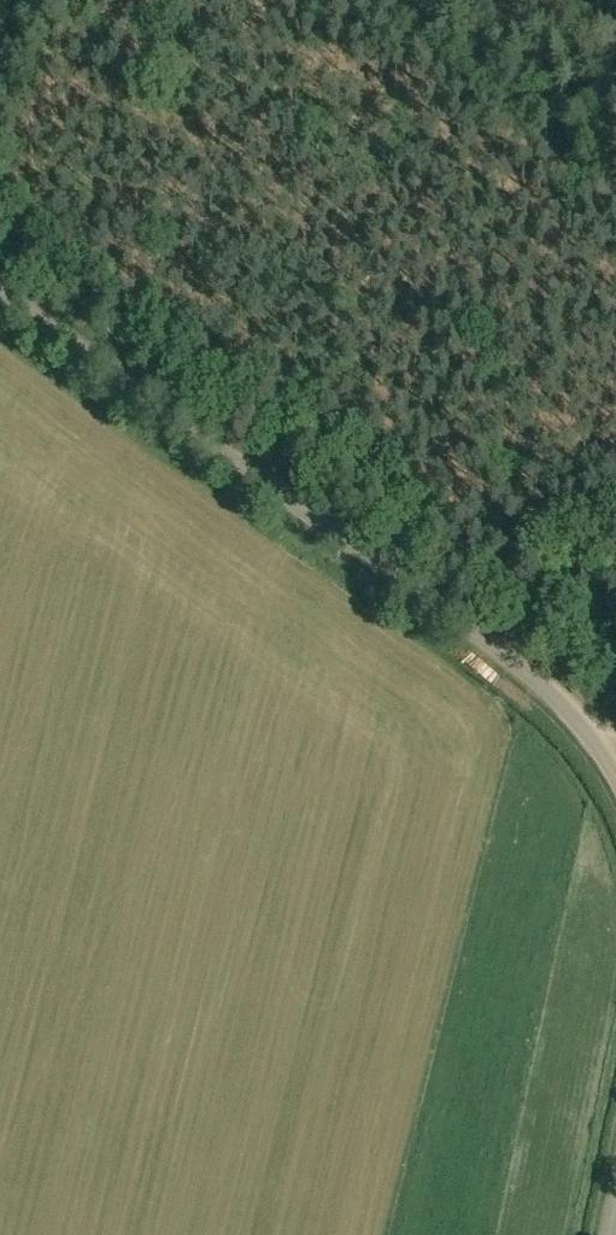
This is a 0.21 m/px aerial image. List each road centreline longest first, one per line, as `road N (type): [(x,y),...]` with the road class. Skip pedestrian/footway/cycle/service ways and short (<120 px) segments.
road 1 (unclassified): [(615,772),(577,718),(532,675),(0,293)]

